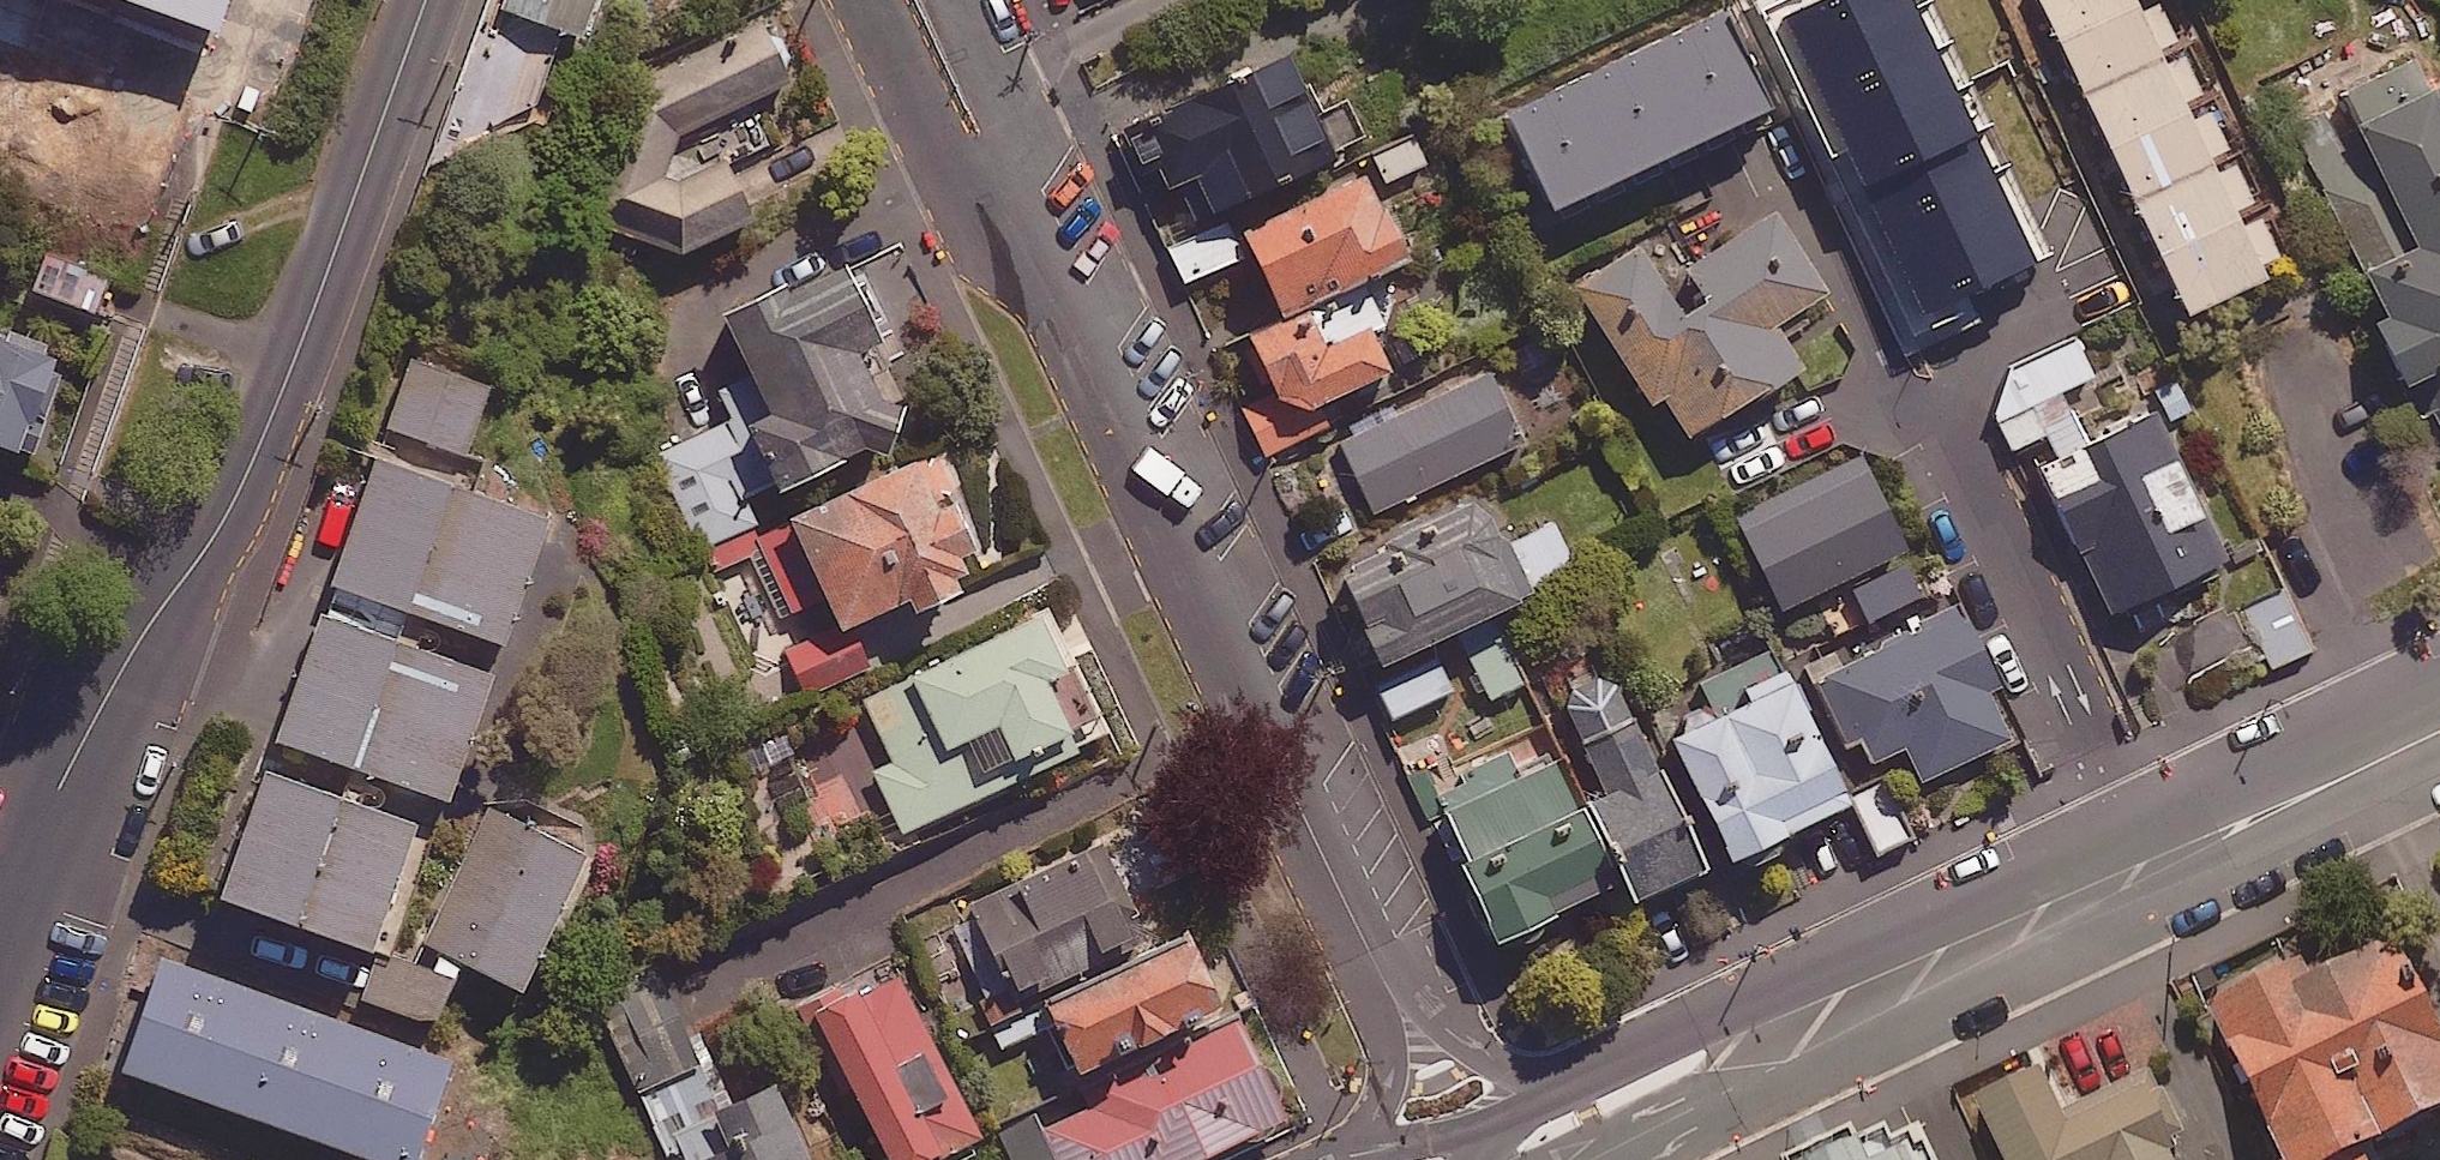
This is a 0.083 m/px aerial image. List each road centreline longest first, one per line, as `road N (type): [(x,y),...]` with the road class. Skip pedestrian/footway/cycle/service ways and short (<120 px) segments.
road 1 (residential): [(865,0),(951,182),(1044,275),(1378,958)]
road 2 (residential): [(0,945),(133,649),(226,519),(287,387),(427,0)]
road 3 (tertiary): [(1836,999),(2152,864),(2439,727)]
road 4 (tertiary): [(1559,1095),(1689,1034),(1836,999)]
road 5 (tertiary): [(1836,999),(1723,1090),(1593,1159)]
road 6 (residential): [(1378,958),(1450,1036),(1559,1095)]
road 7 (residential): [(1378,1159),(1392,1075),(1378,958)]

